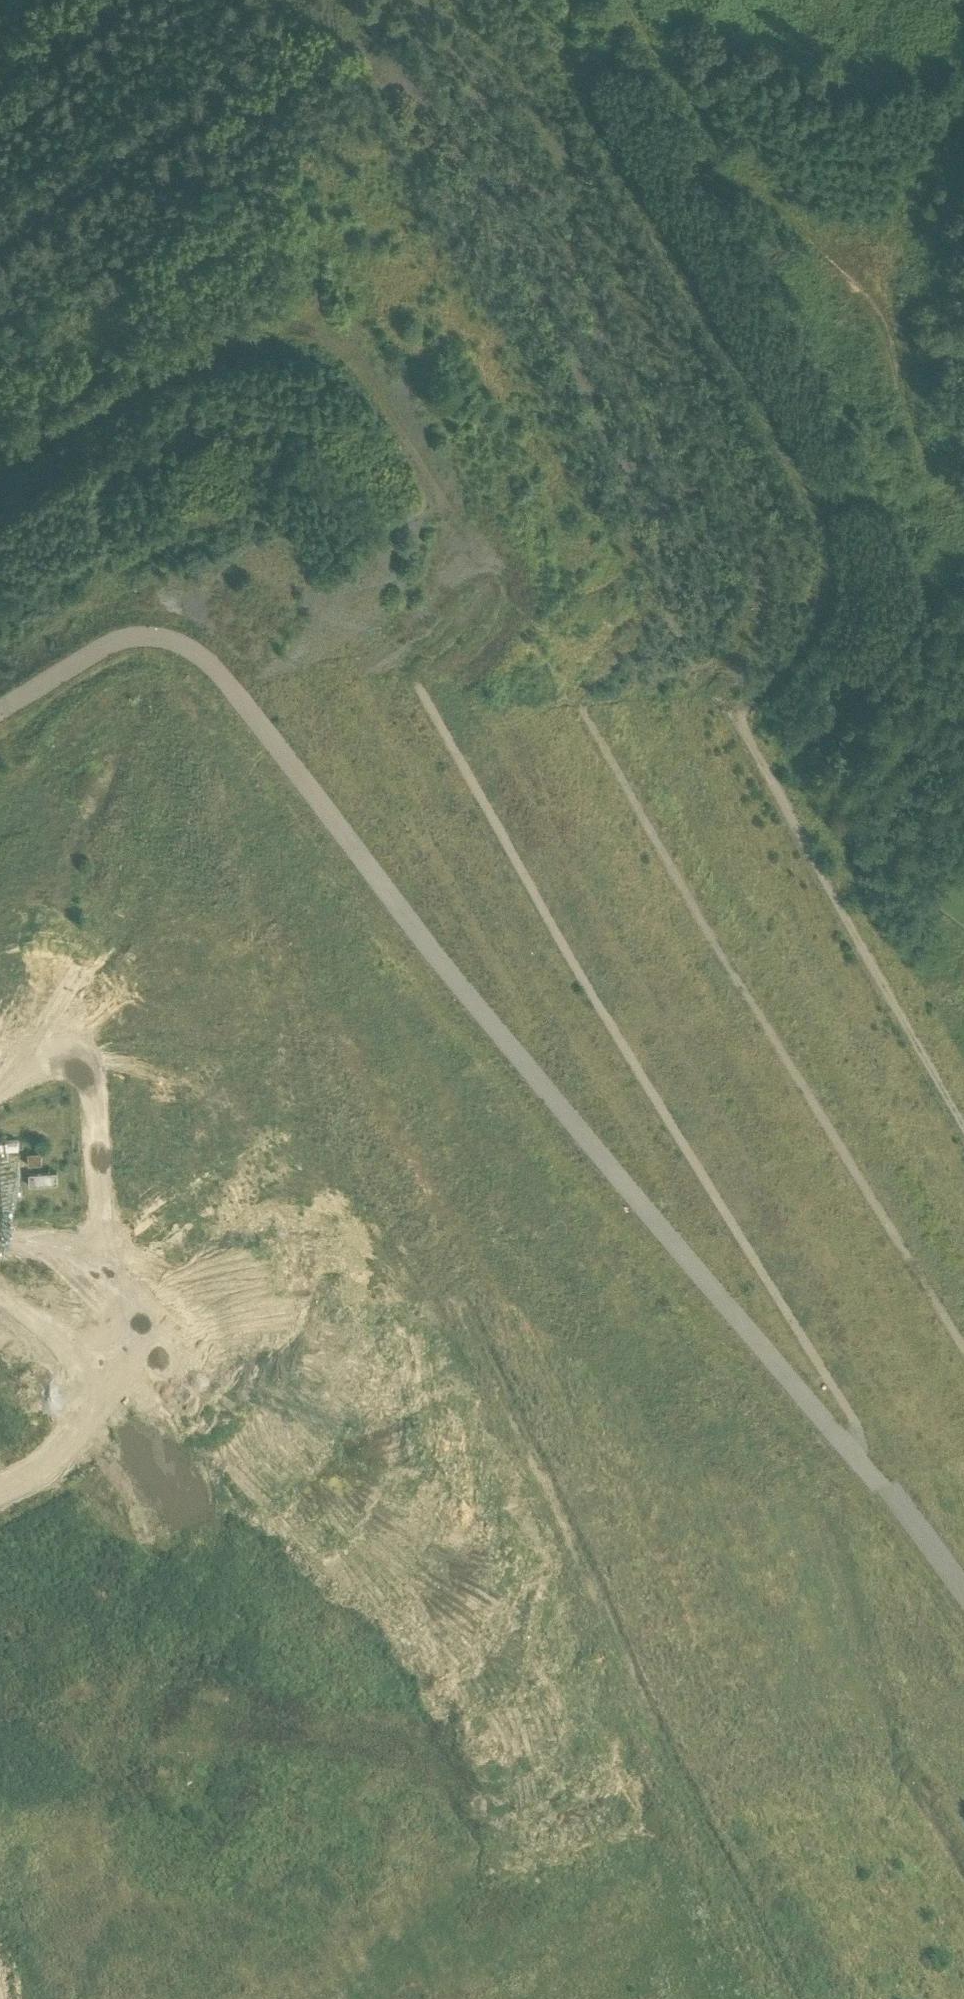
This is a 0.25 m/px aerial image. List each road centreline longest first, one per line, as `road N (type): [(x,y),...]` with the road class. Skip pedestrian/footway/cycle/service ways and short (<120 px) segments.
road 1 (track): [(491,564),(443,628),(366,702),(334,762),(319,811),(315,888),(328,973),(372,1099),(417,1179),(710,1490),(922,1774),(963,1903)]
road 2 (track): [(0,1603),(139,1658),(184,1712),(508,1834),(708,1961)]
road 3 (track): [(594,1774),(369,1565),(253,1440),(120,1227)]
road 4 (track): [(963,503),(939,480),(918,405),(866,306),(732,156),(641,36)]
road 5 (track): [(743,723),(963,1114)]
road 6 (track): [(120,1227),(101,1147),(92,1050),(97,965),(140,803)]
road 7 (track): [(0,1483),(14,1484),(36,1465),(53,1432),(44,1402),(0,1361)]
road 8 (track): [(0,1227),(120,1227)]

